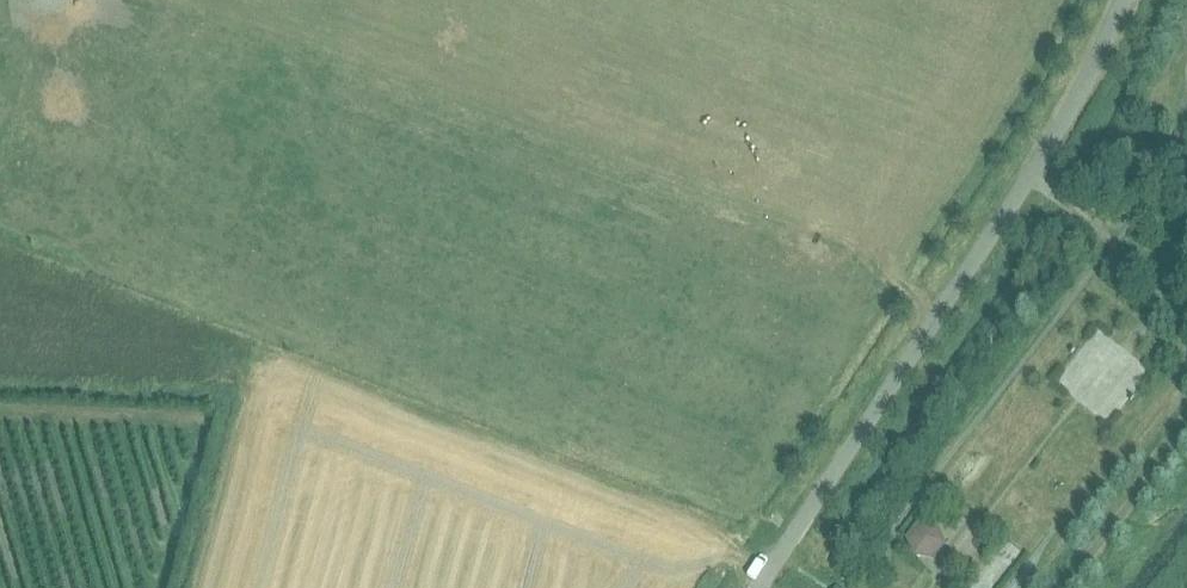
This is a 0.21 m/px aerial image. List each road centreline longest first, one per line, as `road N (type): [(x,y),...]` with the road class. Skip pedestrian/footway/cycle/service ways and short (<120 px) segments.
road 1 (unclassified): [(755,587),(1089,90),(1126,0)]

